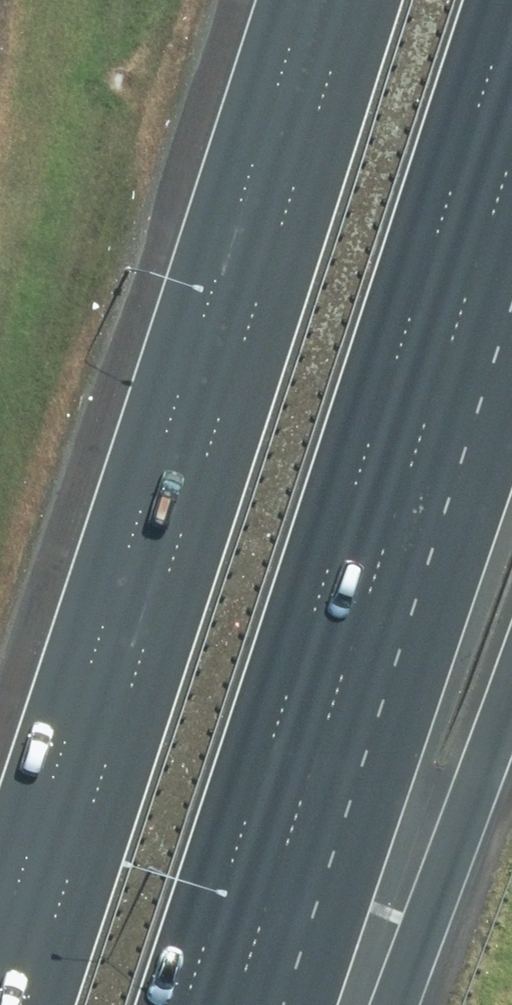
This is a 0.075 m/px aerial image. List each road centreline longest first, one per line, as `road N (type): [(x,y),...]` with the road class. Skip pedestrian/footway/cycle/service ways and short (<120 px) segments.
road 1 (motorway): [(28,1004),(352,0)]
road 2 (motorway): [(424,294),(186,1004)]
road 3 (motorway): [(511,0),(424,294)]
road 4 (motorway): [(511,118),(424,294)]

